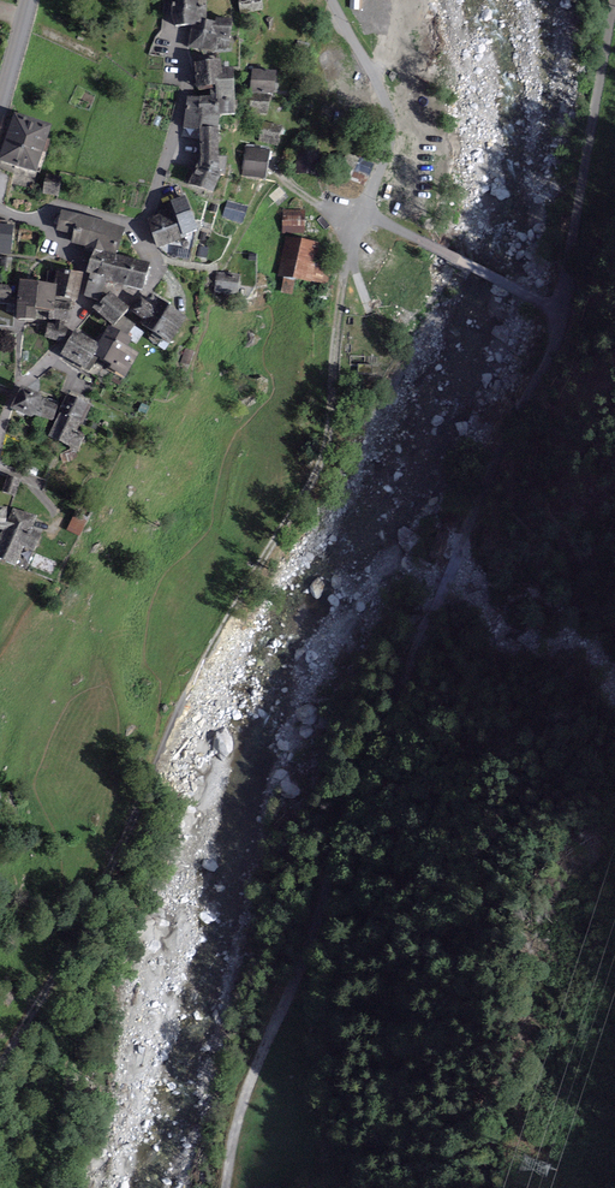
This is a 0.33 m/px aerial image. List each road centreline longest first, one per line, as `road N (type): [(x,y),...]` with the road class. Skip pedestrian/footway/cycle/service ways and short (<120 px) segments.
road 1 (track): [(352,212),(318,464),(204,653),(118,841),(0,1064)]
road 2 (track): [(527,398),(372,701),(325,924),(256,1058),(226,1187)]
road 3 (track): [(560,306),(613,0)]
road 4 (residential): [(331,0),(394,123),(388,157),(352,212)]
road 5 (residential): [(140,223),(184,96),(169,28)]
road 6 (residential): [(140,223),(0,205)]

